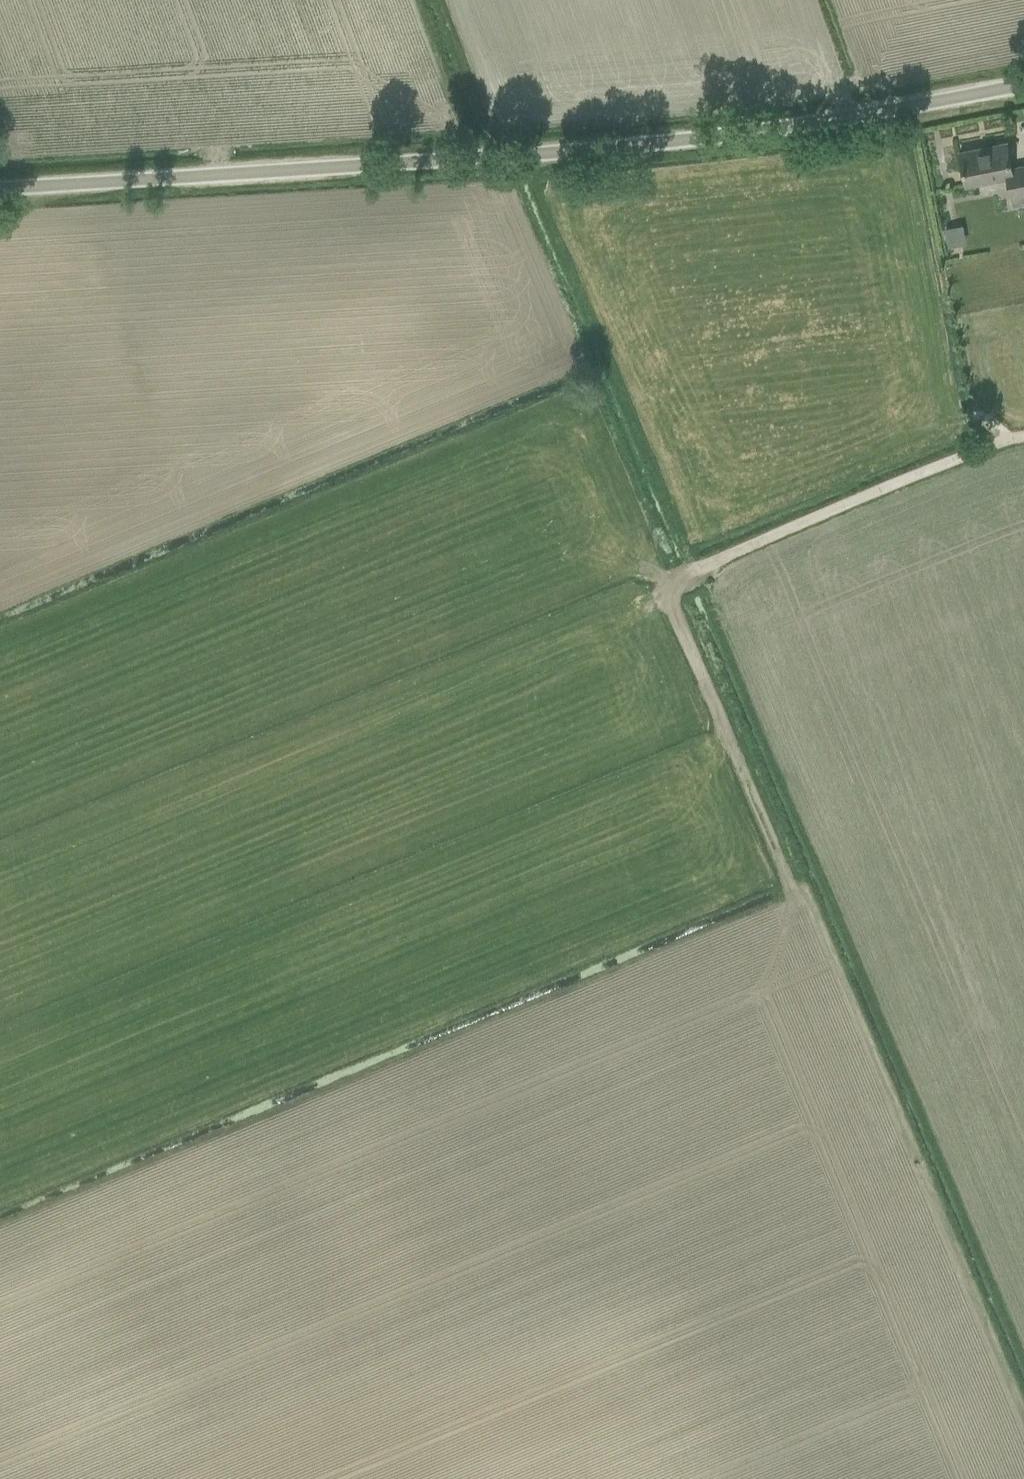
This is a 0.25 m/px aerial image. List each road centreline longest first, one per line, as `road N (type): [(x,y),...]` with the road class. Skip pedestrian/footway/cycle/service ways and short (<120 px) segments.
road 1 (track): [(997,1371),(795,906),(682,630),(672,586),(1023,437)]
road 2 (unclassified): [(0,206),(717,153),(1023,88)]

